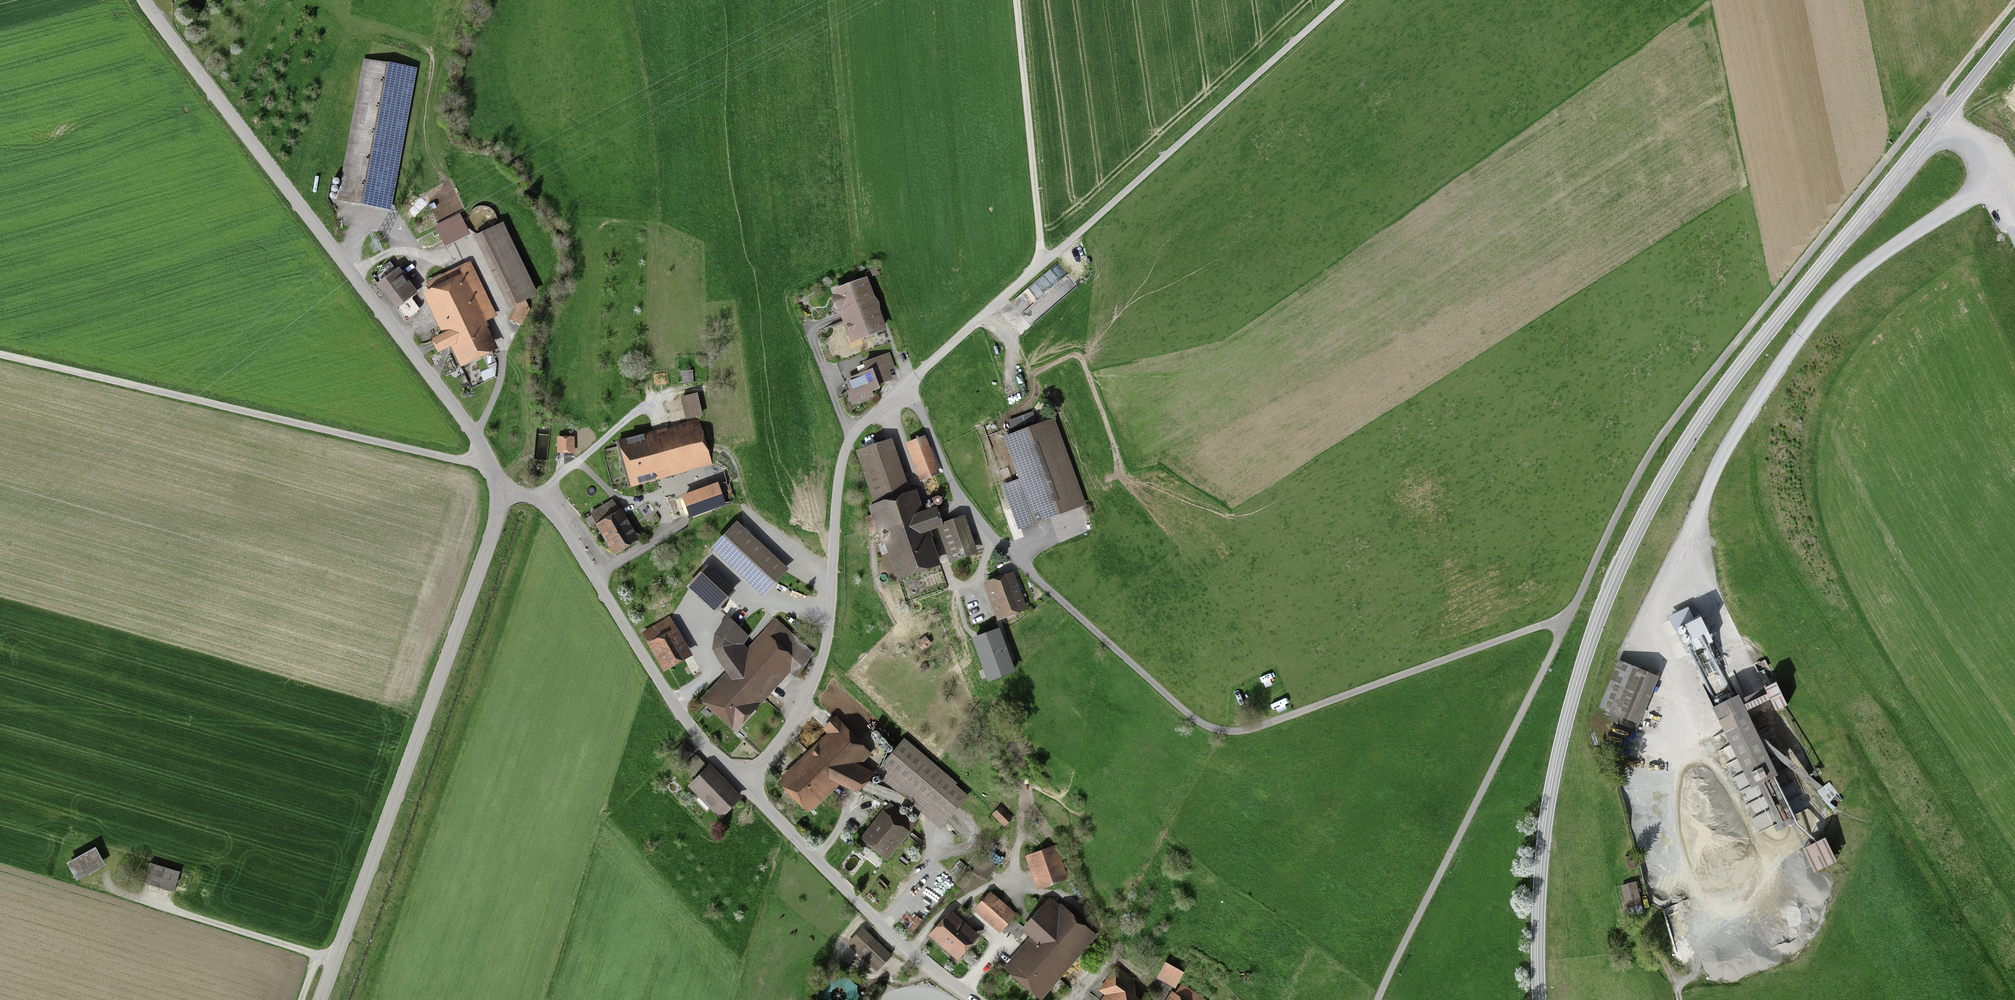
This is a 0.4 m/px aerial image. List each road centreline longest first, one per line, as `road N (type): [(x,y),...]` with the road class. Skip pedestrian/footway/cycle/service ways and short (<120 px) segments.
road 1 (tertiary): [(1954,109),(1717,402),(1624,560),(1589,650),(1550,802),(1540,999)]
road 2 (unclassified): [(1570,620),(1266,727),(1224,734),(1202,723),(971,520),(911,380)]
road 3 (unclassified): [(1954,109),(1935,98),(1648,457),(1570,620)]
road 4 (unclassified): [(143,0),(476,434),(502,491)]
road 5 (tertiary): [(502,491),(497,525),(321,999)]
road 6 (track): [(0,353),(492,465)]
road 7 (residential): [(747,785),(799,723),(819,677),(833,620),(839,483),(854,431),(911,380)]
road 8 (unclassified): [(1570,620),(1379,999)]
road 9 (track): [(1042,269),(1346,0)]
road 10 (unclassified): [(747,785),(689,726),(546,502),(502,491)]
road 11 (unclassified): [(973,999),(899,944),(747,785)]
road 12 (track): [(1042,269),(1017,0)]
road 13 (track): [(319,957),(105,888)]
road 14 (residential): [(911,380),(1042,269)]
road 15 (track): [(1935,98),(2012,0)]

